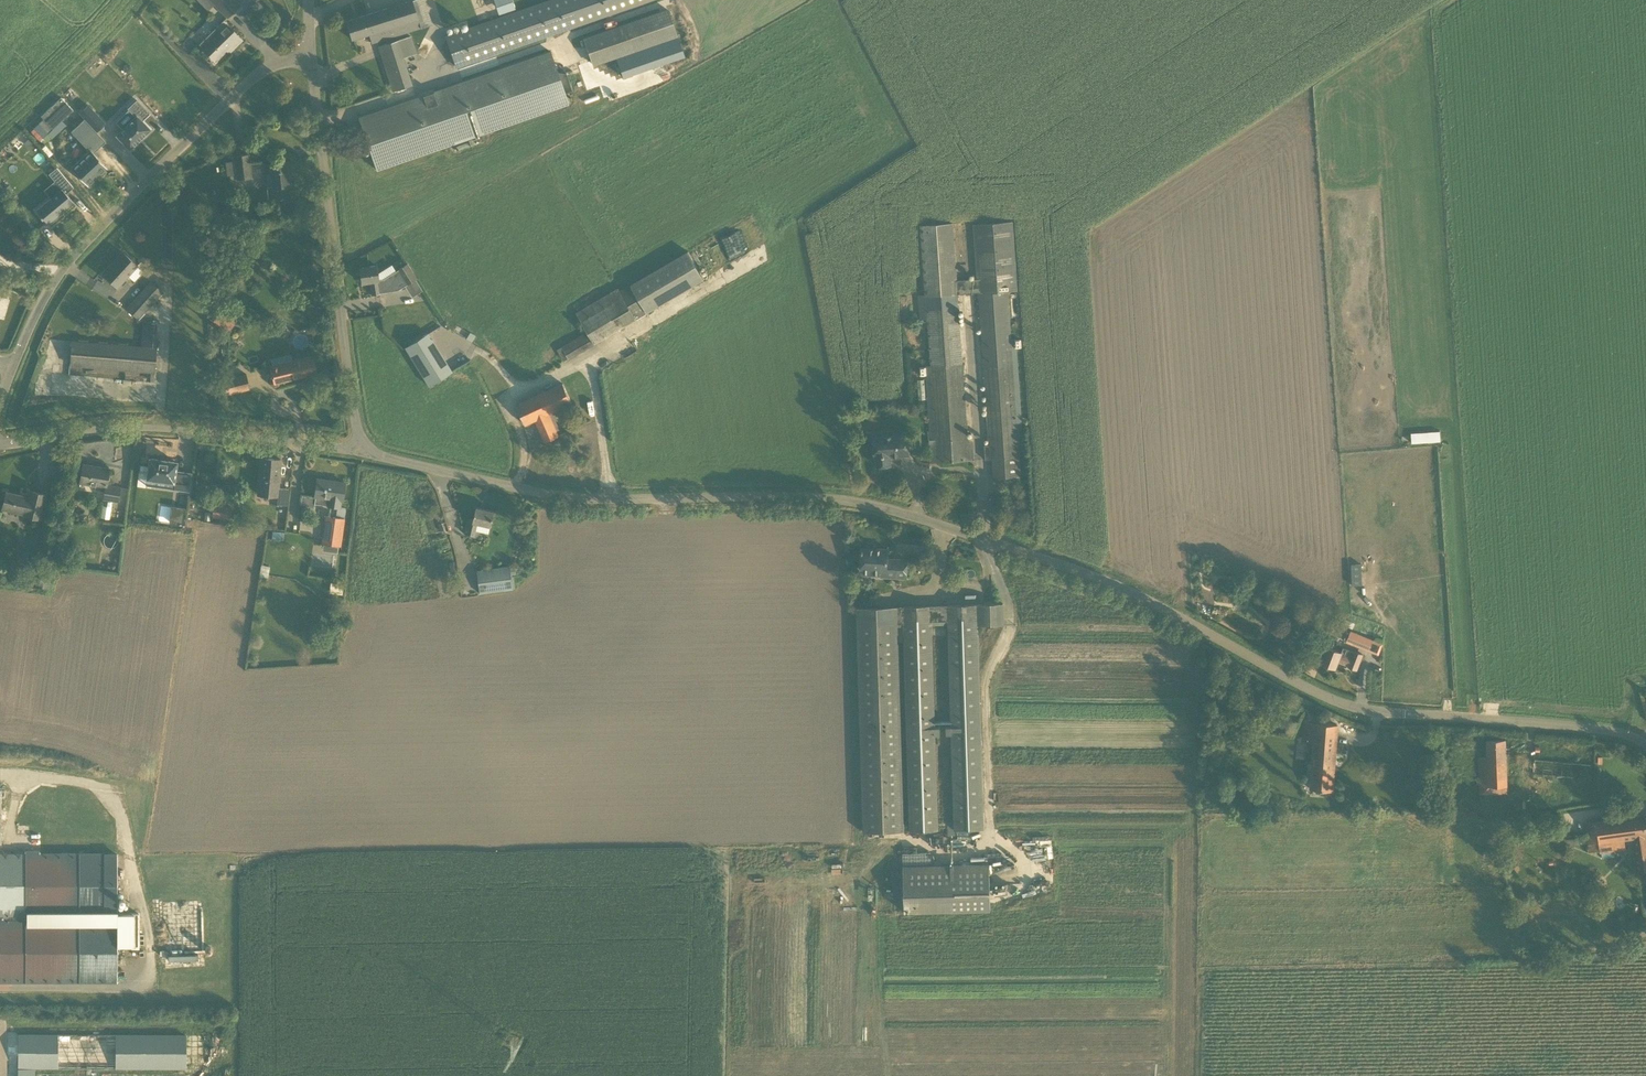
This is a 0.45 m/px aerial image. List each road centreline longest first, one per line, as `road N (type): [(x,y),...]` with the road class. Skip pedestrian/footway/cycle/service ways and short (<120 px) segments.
road 1 (unclassified): [(1645,746),(1618,733),(1347,706),(1161,606),(845,493),(590,496),(360,451)]
road 2 (unclassified): [(12,367),(55,285),(92,244),(266,76),(314,56)]
road 3 (unclassified): [(360,451),(314,56)]
road 4 (unclassified): [(360,451),(285,434),(142,423),(0,442)]

